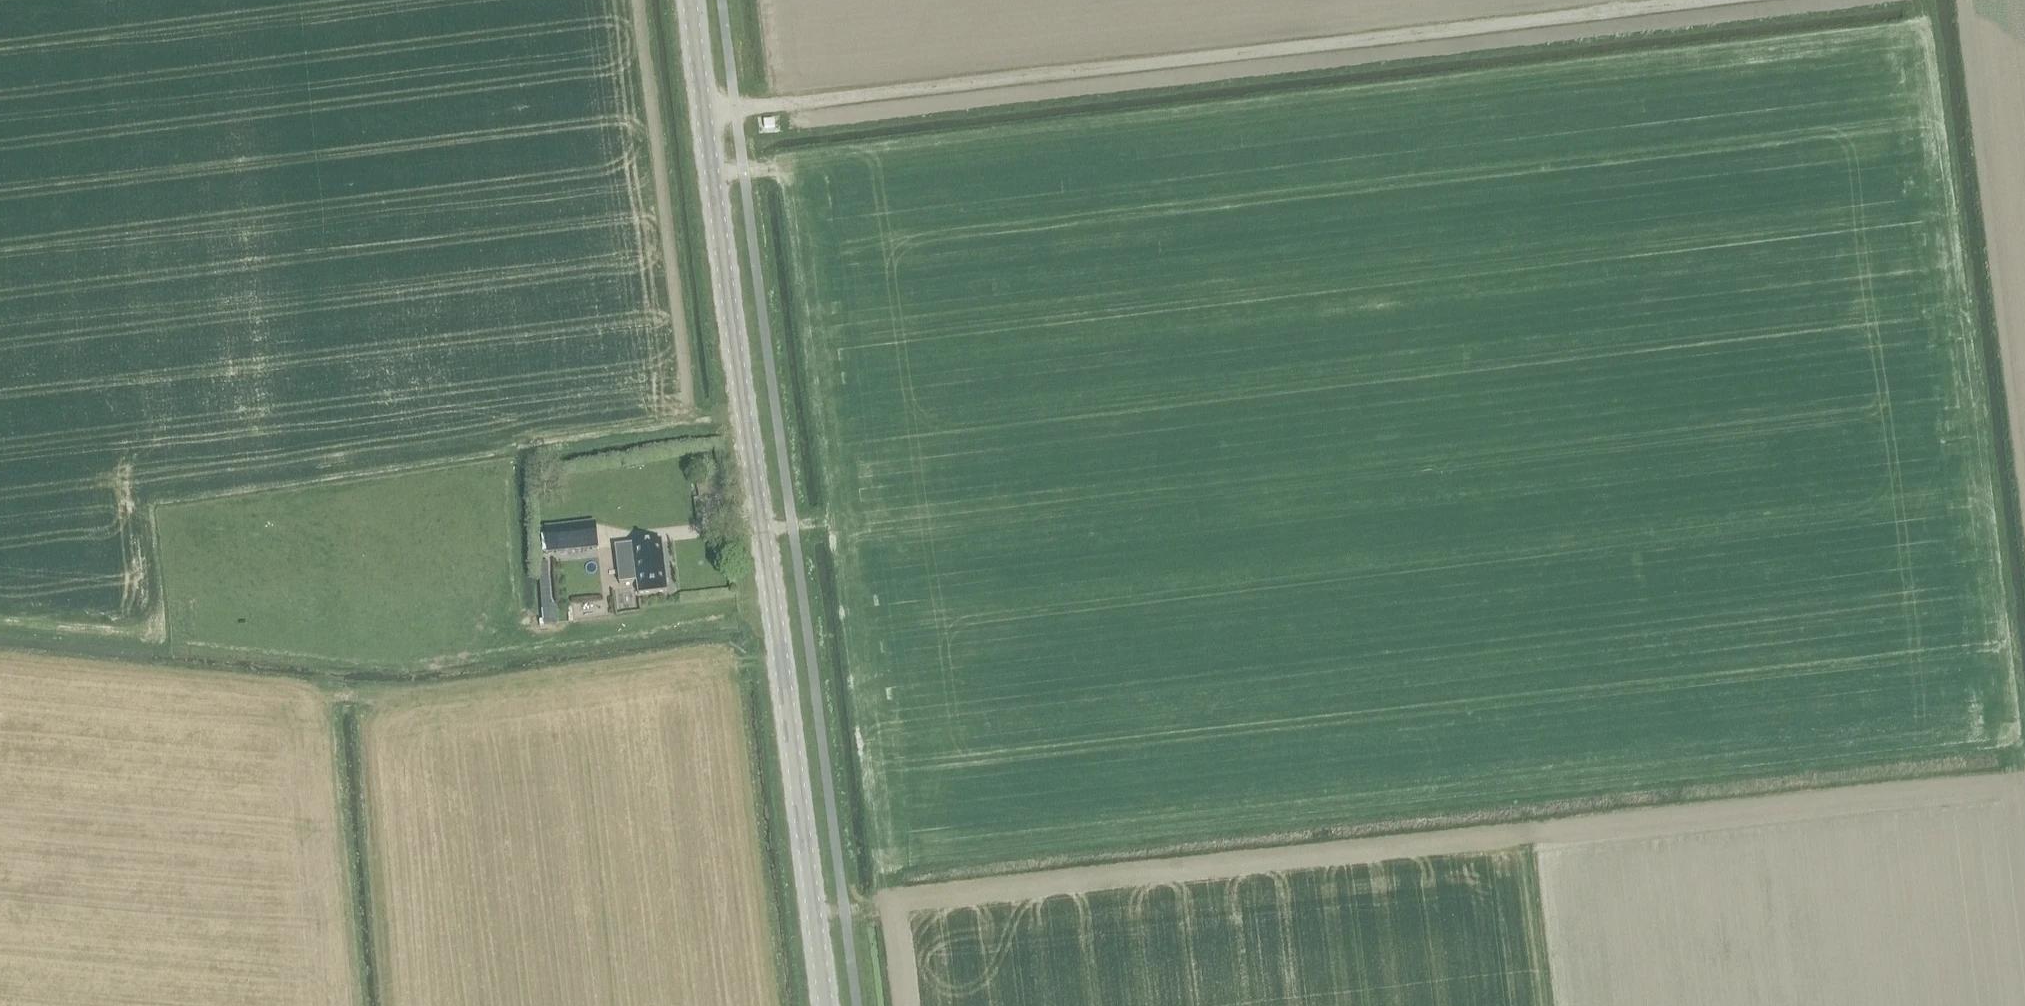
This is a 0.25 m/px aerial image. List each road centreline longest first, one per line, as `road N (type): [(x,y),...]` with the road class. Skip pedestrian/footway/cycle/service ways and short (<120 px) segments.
road 1 (unclassified): [(825,1005),(690,0)]

